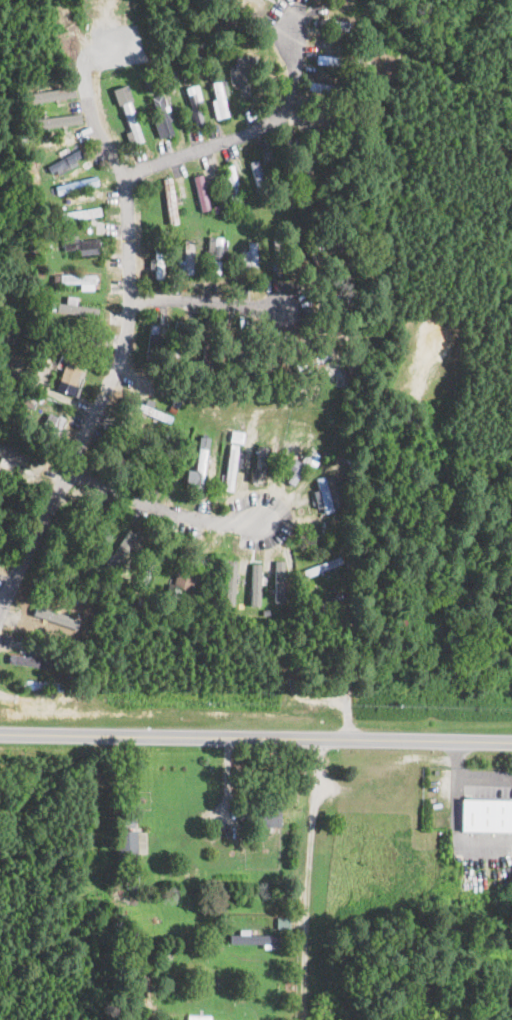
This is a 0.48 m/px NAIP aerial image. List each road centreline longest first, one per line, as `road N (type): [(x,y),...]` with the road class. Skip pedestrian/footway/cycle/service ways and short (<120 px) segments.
road 1 (residential): [(0,596),(69,489),(115,387),(134,300),(127,172),(96,129),(82,77)]
road 2 (primary): [(0,731),(511,739)]
road 3 (residential): [(314,737),(306,1019)]
road 4 (residential): [(127,172),(242,138),(290,98),(301,7)]
road 5 (residential): [(69,489),(124,494),(220,526),(285,503)]
road 6 (residential): [(134,300),(277,304)]

